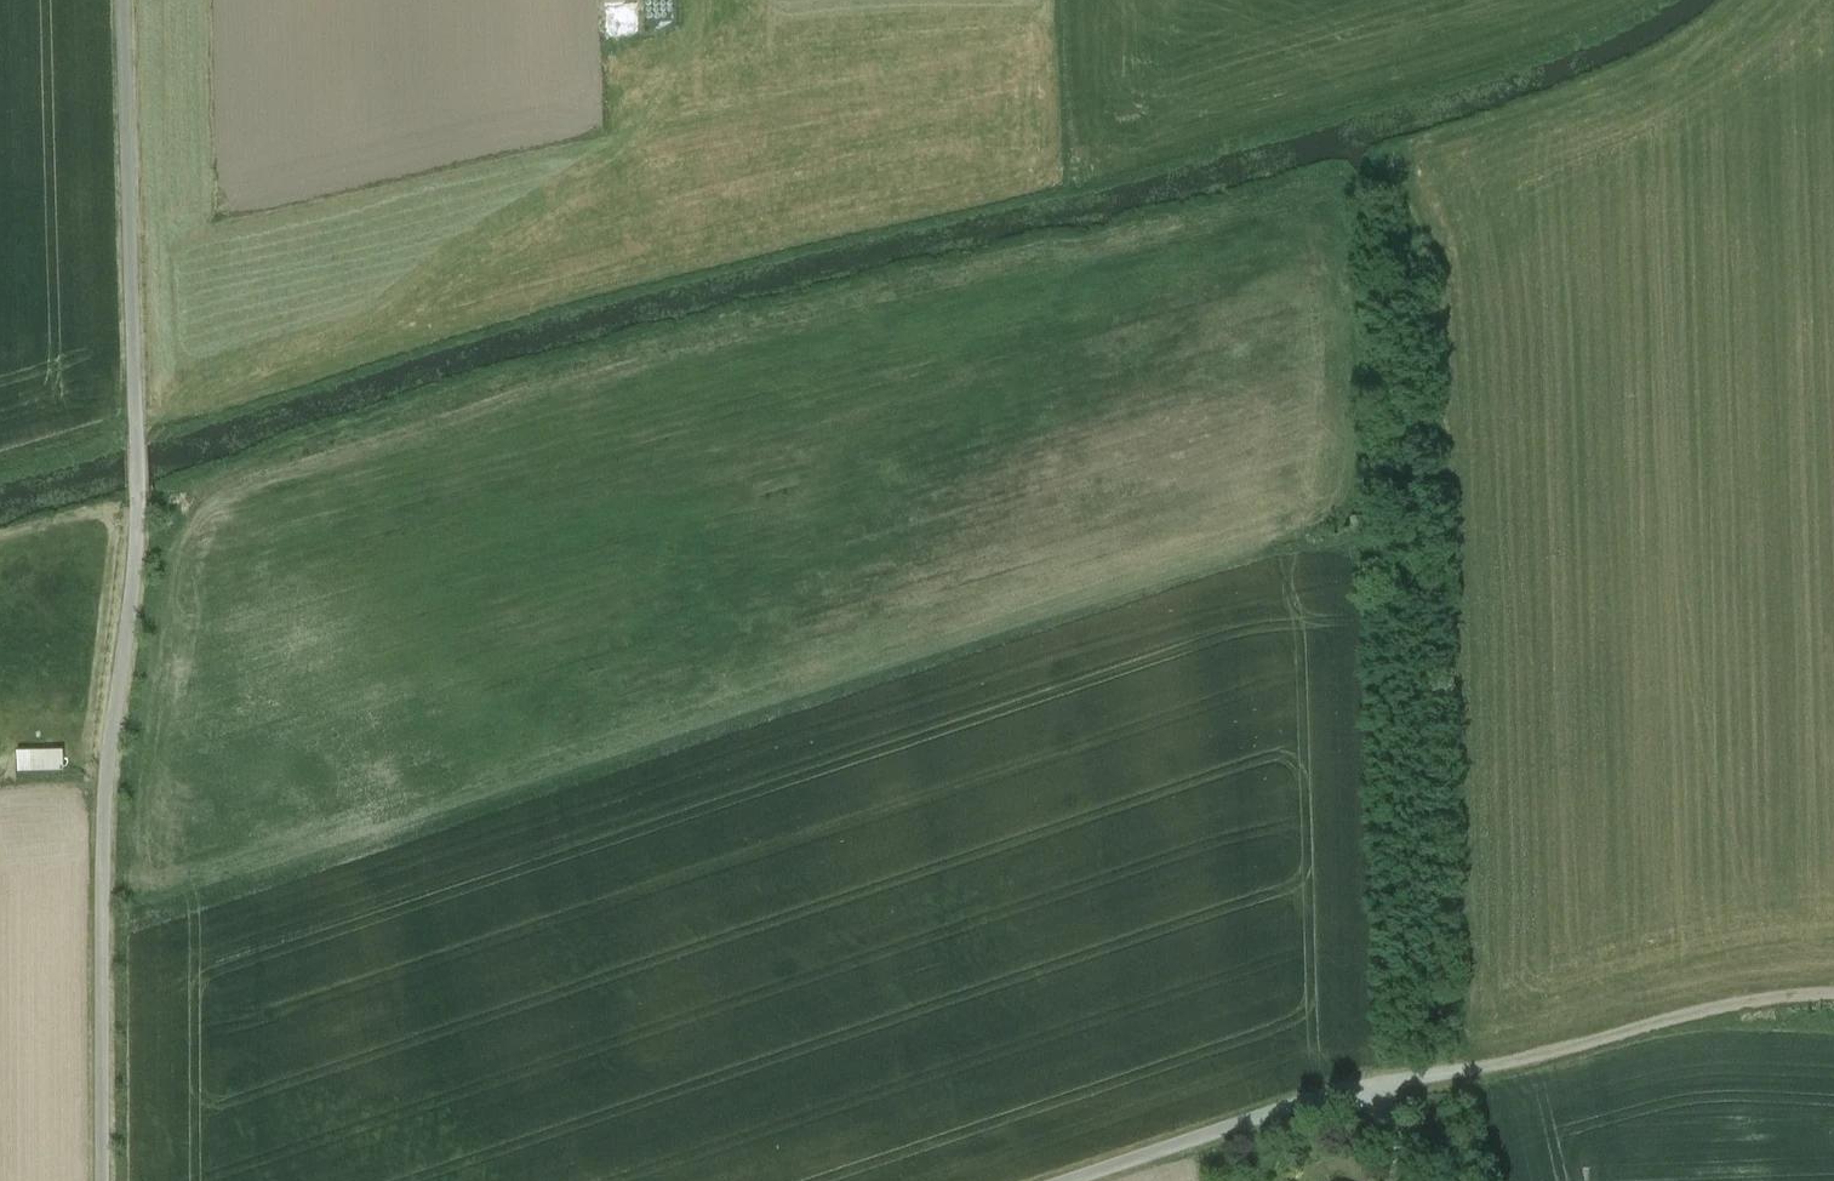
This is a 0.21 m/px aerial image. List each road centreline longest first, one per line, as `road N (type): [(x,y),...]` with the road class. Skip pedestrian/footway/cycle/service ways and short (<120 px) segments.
road 1 (track): [(123,0),(139,498),(105,809),(104,1180)]
road 2 (track): [(1833,993),(1742,1002),(1547,1055),(1325,1096),(1068,1180)]

